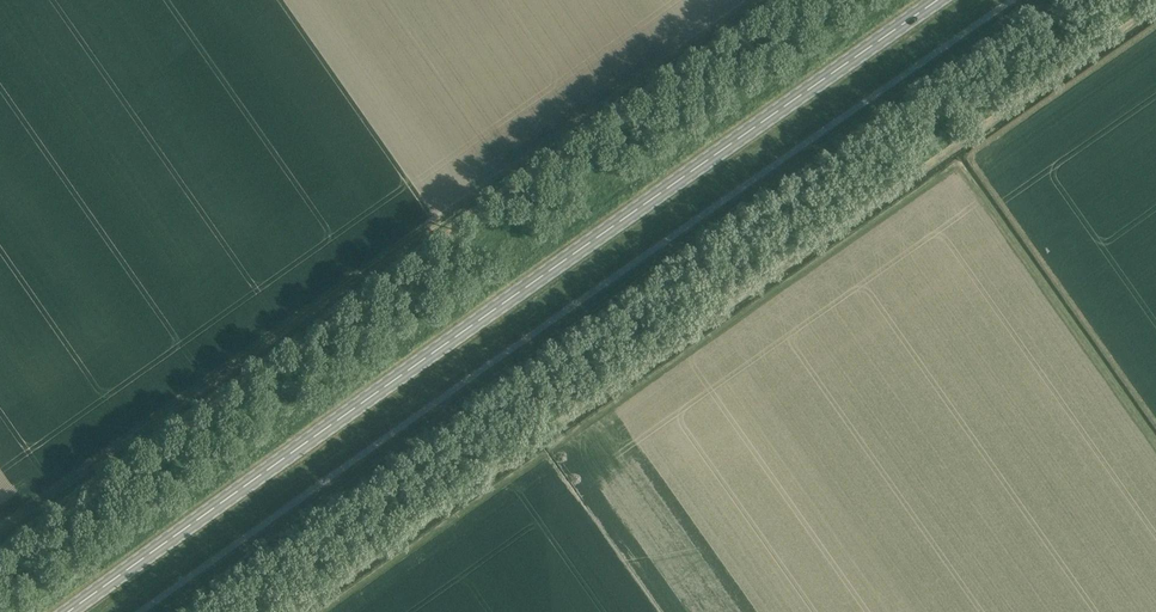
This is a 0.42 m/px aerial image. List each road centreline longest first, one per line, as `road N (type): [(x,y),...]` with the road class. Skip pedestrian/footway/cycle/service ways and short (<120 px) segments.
road 1 (secondary): [(69,611),(939,0)]

